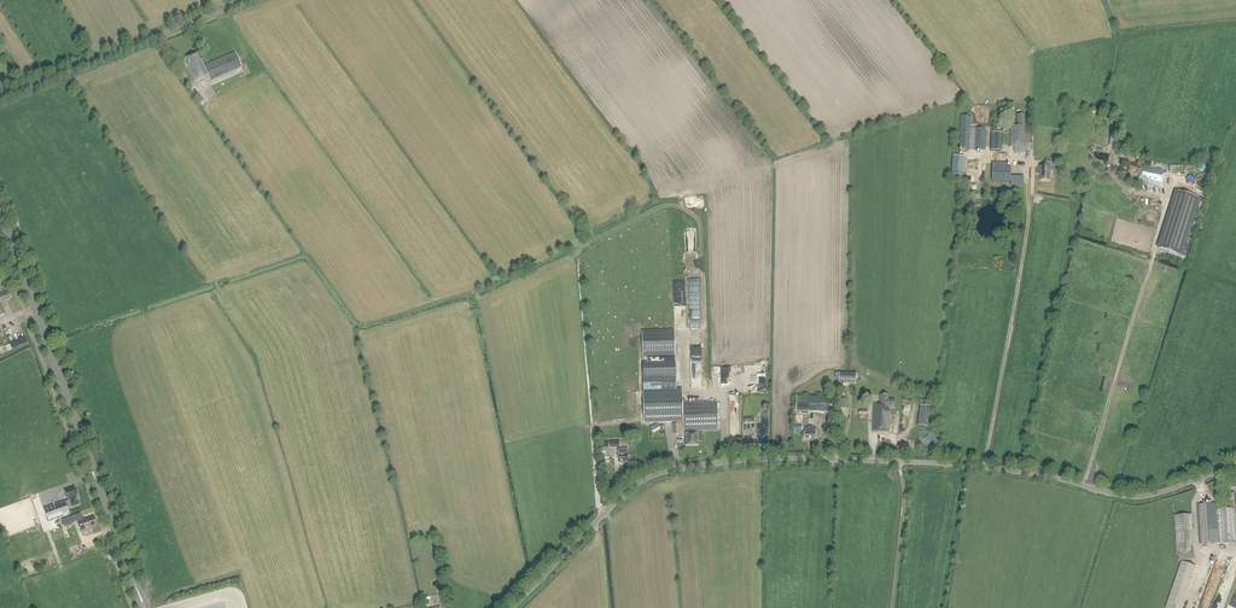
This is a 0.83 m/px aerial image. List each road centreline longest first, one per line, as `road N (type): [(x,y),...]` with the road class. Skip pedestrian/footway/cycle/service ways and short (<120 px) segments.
road 1 (tertiary): [(512,607),(629,490),(670,470),(778,458),(984,465),(1135,496),(1235,466)]
road 2 (secondary): [(130,571),(0,222)]
road 3 (unclassified): [(0,100),(253,0)]

